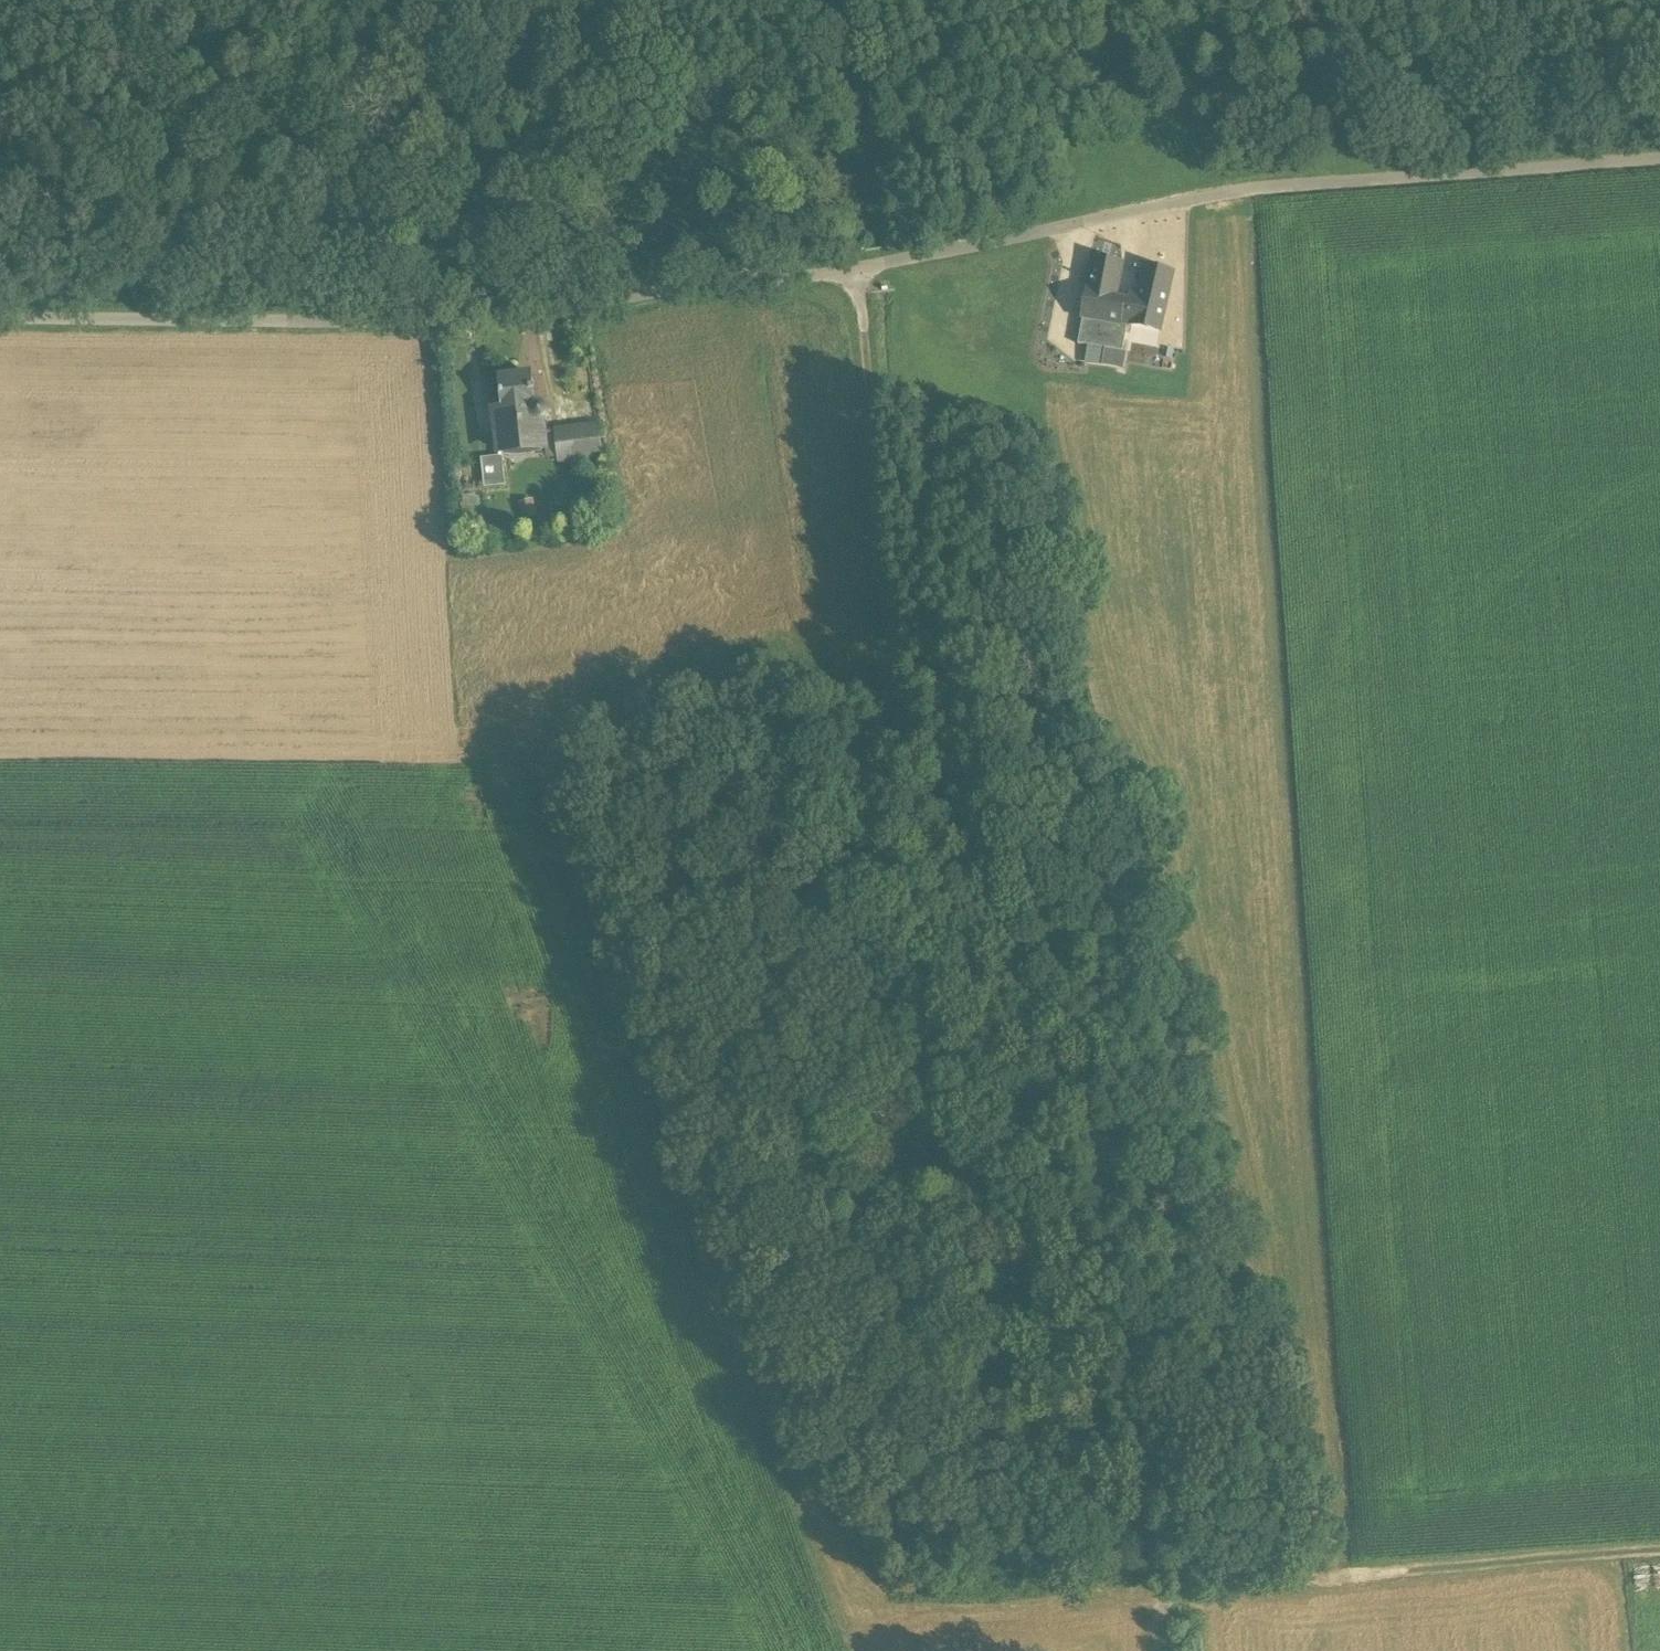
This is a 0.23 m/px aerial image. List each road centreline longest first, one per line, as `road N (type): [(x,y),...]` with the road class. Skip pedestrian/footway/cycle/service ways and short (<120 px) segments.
road 1 (unclassified): [(1659,148),(1250,176),(494,321),(0,320)]
road 2 (track): [(209,1650),(1659,1554)]
road 3 (track): [(853,257),(900,637),(1140,1519),(1161,1650)]

